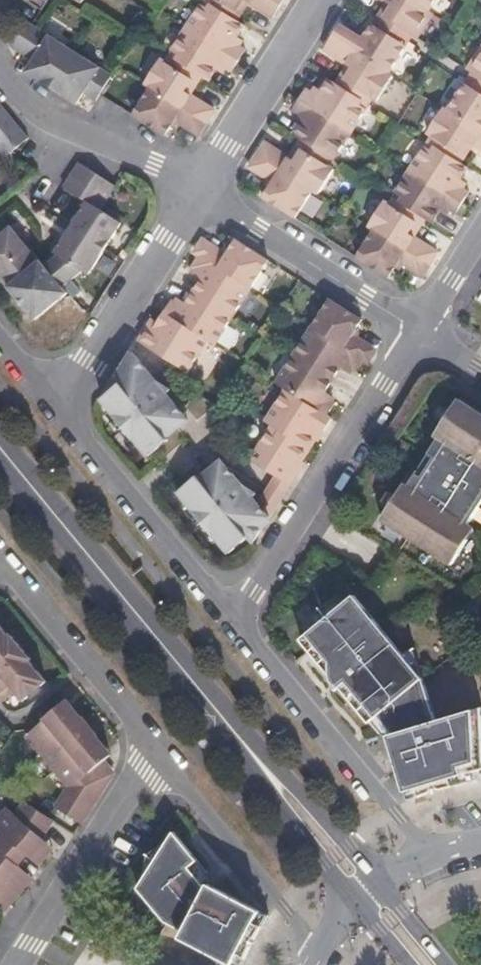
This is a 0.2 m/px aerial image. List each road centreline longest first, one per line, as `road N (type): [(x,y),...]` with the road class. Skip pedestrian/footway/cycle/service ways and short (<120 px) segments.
road 1 (primary): [(217,712),(0,447)]
road 2 (residential): [(233,614),(259,593),(415,333)]
road 3 (residential): [(426,855),(233,614)]
road 4 (residential): [(233,614),(61,403)]
road 5 (residential): [(415,333),(196,193)]
road 6 (residential): [(157,757),(322,951)]
road 7 (residential): [(0,562),(157,757)]
road 8 (residential): [(61,403),(196,193)]
road 9 (residential): [(18,964),(157,757)]
road 10 (primary): [(381,888),(217,712)]
road 11 (primary): [(217,712),(359,905)]
road 12 (residential): [(196,193),(157,166),(42,117),(0,68)]
road 13 (residential): [(196,193),(321,0)]

